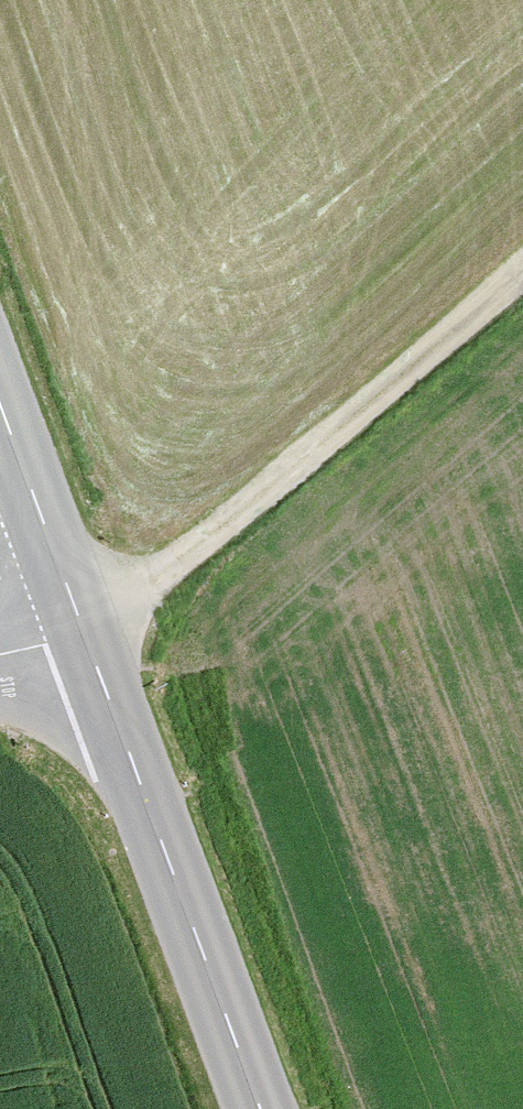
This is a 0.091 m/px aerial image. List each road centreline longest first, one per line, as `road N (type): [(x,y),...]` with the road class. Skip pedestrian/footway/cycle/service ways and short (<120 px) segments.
road 1 (track): [(80,629),(148,590),(370,415),(522,279)]
road 2 (tertiary): [(80,629),(254,1108)]
road 3 (tertiary): [(0,412),(80,629)]

